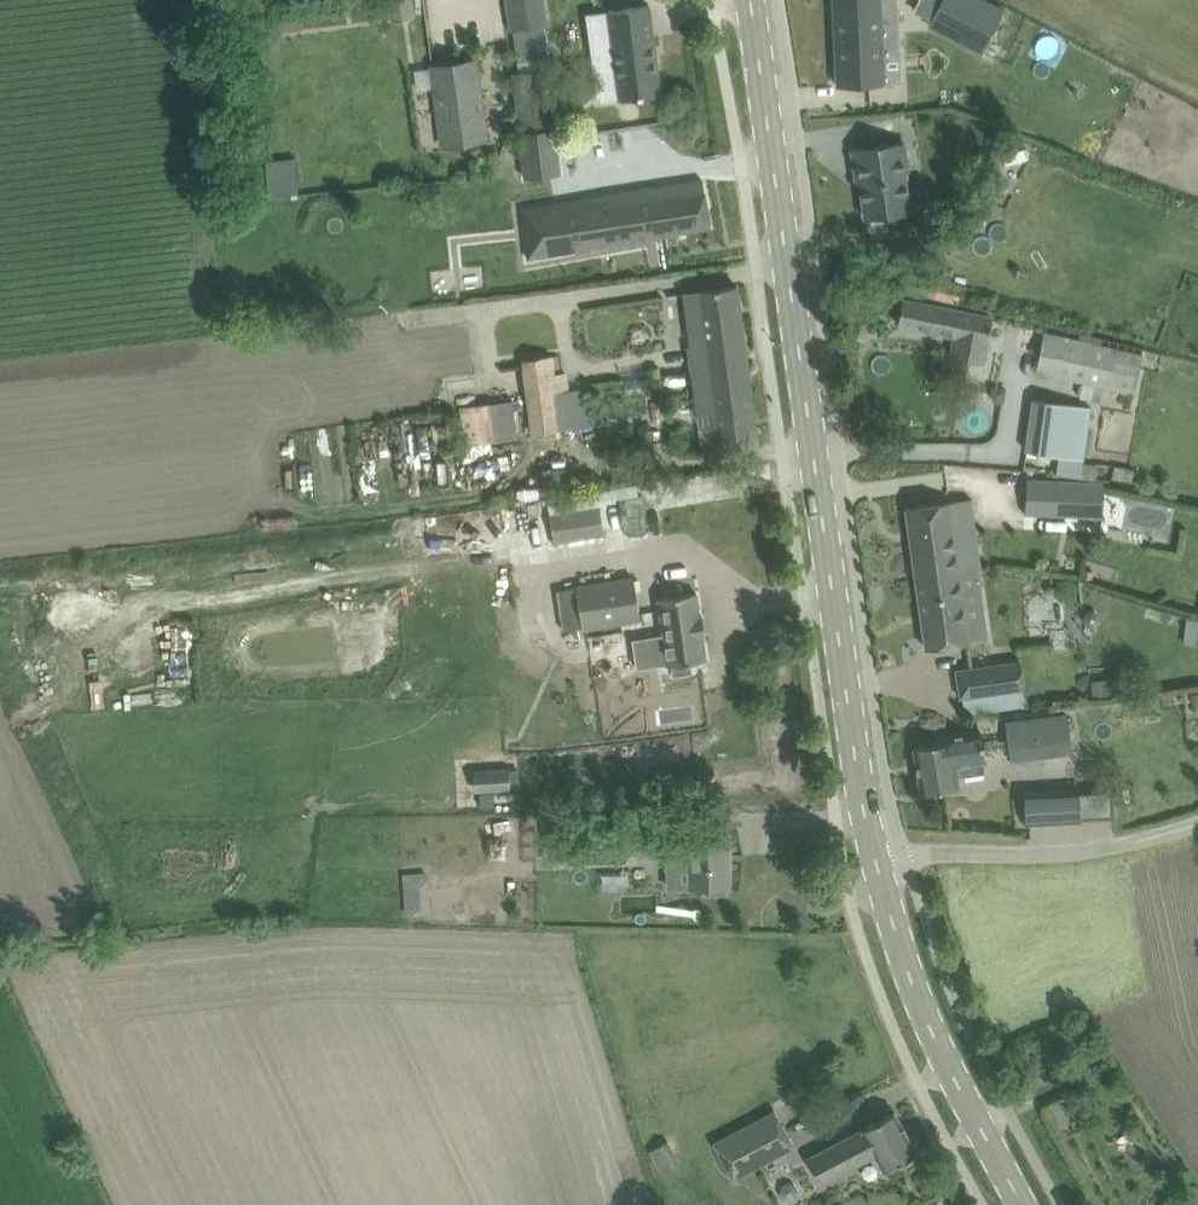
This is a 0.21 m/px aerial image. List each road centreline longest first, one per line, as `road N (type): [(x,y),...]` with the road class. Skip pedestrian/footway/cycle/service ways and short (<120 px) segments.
road 1 (tertiary): [(877,864),(749,0)]
road 2 (tertiary): [(1019,1204),(952,1082),(904,962),(877,864)]
road 3 (unclassified): [(877,864),(946,851),(1079,854),(1197,823)]

